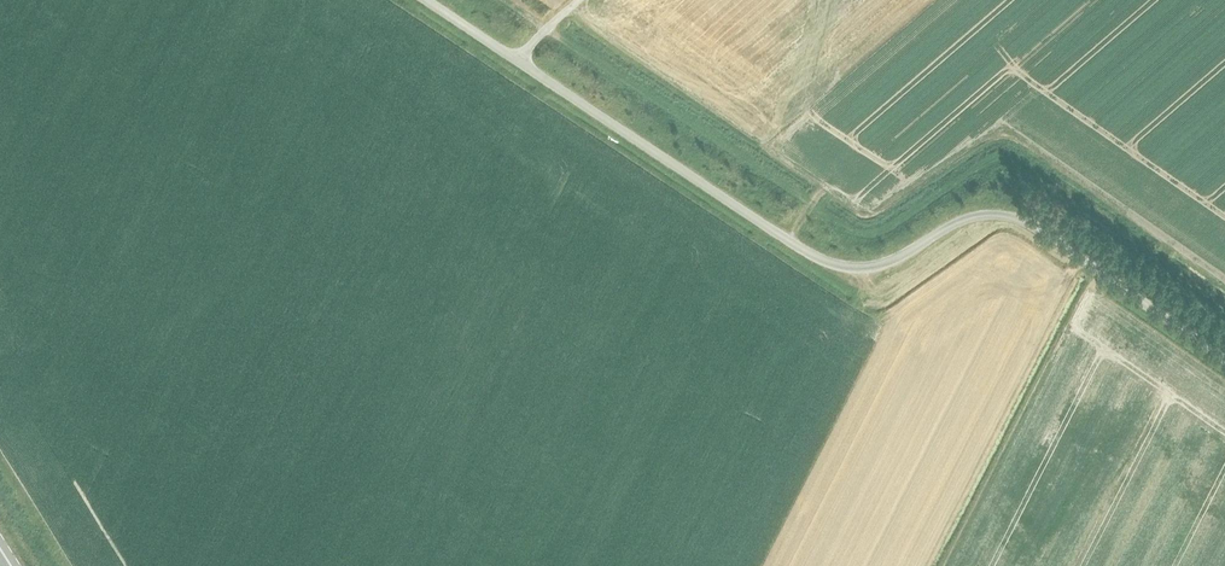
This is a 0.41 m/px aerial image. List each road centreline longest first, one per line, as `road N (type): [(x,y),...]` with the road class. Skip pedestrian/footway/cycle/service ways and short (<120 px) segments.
road 1 (unclassified): [(1224,361),(1005,216),(954,225),(871,266),(814,258),(518,59)]

